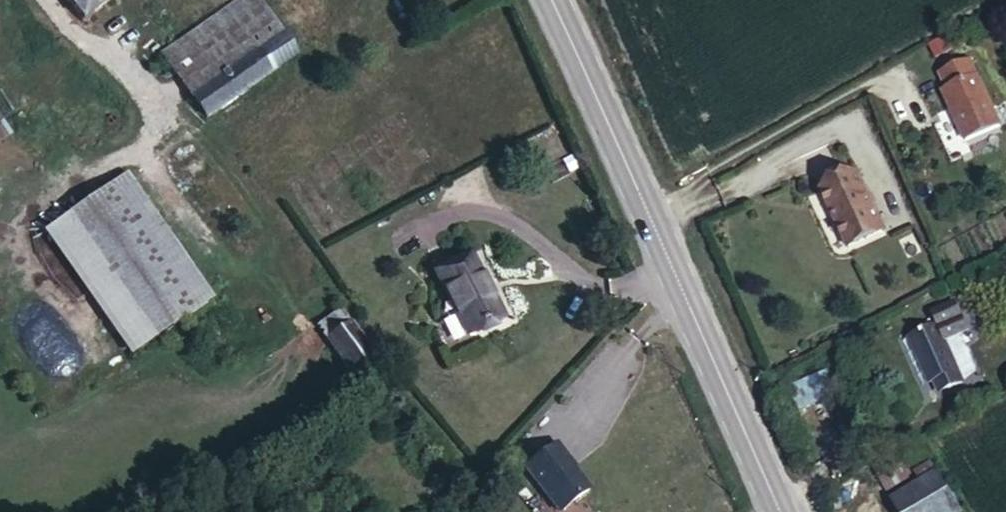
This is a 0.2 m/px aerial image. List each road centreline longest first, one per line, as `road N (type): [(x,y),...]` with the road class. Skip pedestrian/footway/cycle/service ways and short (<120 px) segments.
road 1 (primary): [(783,511),(553,0)]

